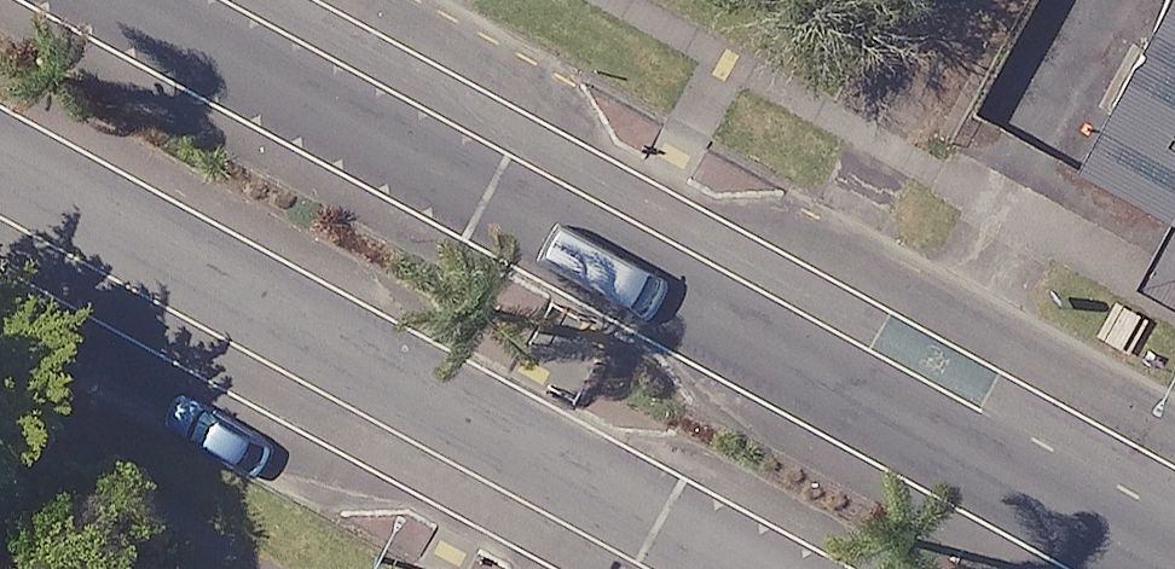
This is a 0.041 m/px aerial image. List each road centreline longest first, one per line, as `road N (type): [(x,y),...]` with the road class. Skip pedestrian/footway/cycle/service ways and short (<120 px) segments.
road 1 (secondary): [(109,0),(1161,568)]
road 2 (secondary): [(754,568),(0,163)]

